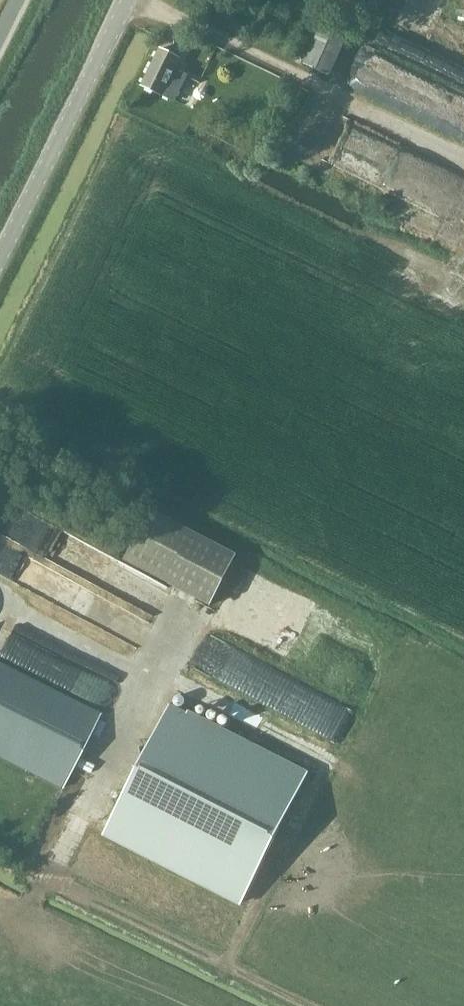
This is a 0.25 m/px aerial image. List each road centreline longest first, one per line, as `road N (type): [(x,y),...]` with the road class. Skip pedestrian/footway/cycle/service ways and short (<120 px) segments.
road 1 (tertiary): [(0,259),(128,0)]

